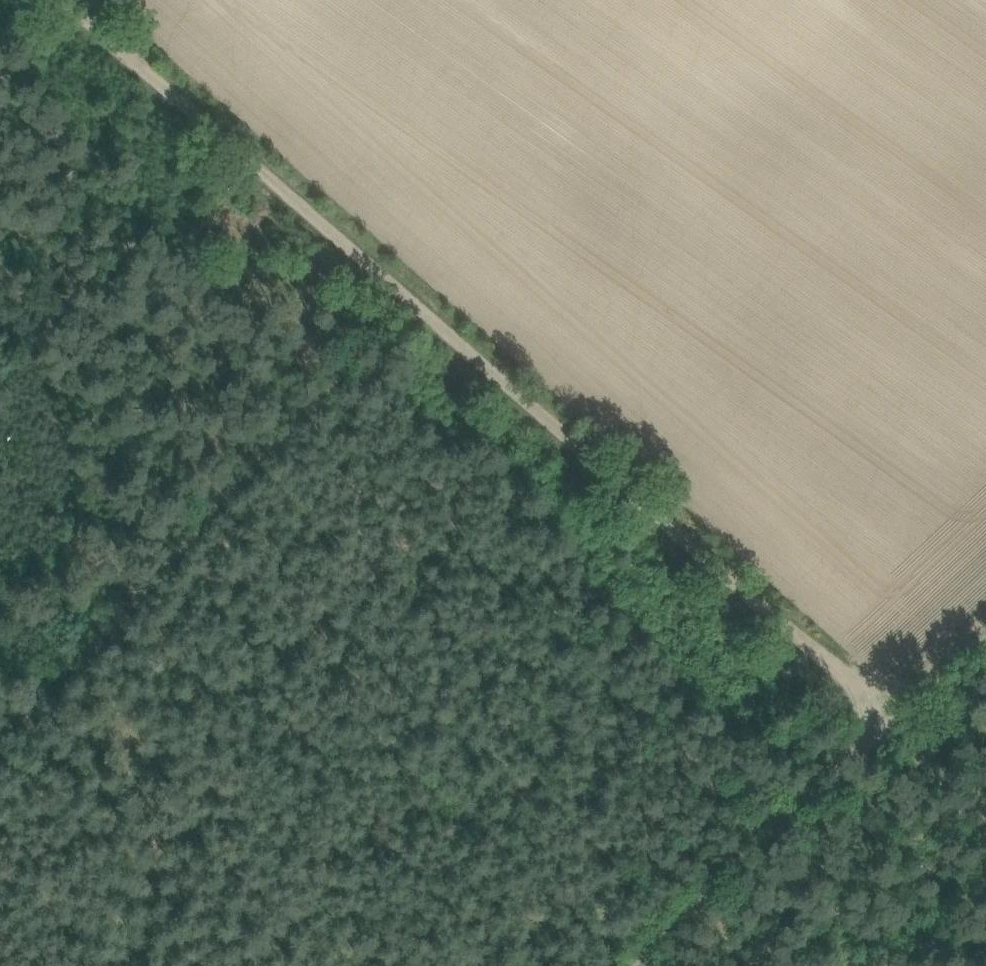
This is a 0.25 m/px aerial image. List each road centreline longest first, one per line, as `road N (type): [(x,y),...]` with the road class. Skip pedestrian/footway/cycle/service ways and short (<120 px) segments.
road 1 (track): [(70,0),(878,700),(912,689),(985,618)]
road 2 (track): [(0,734),(397,286)]

